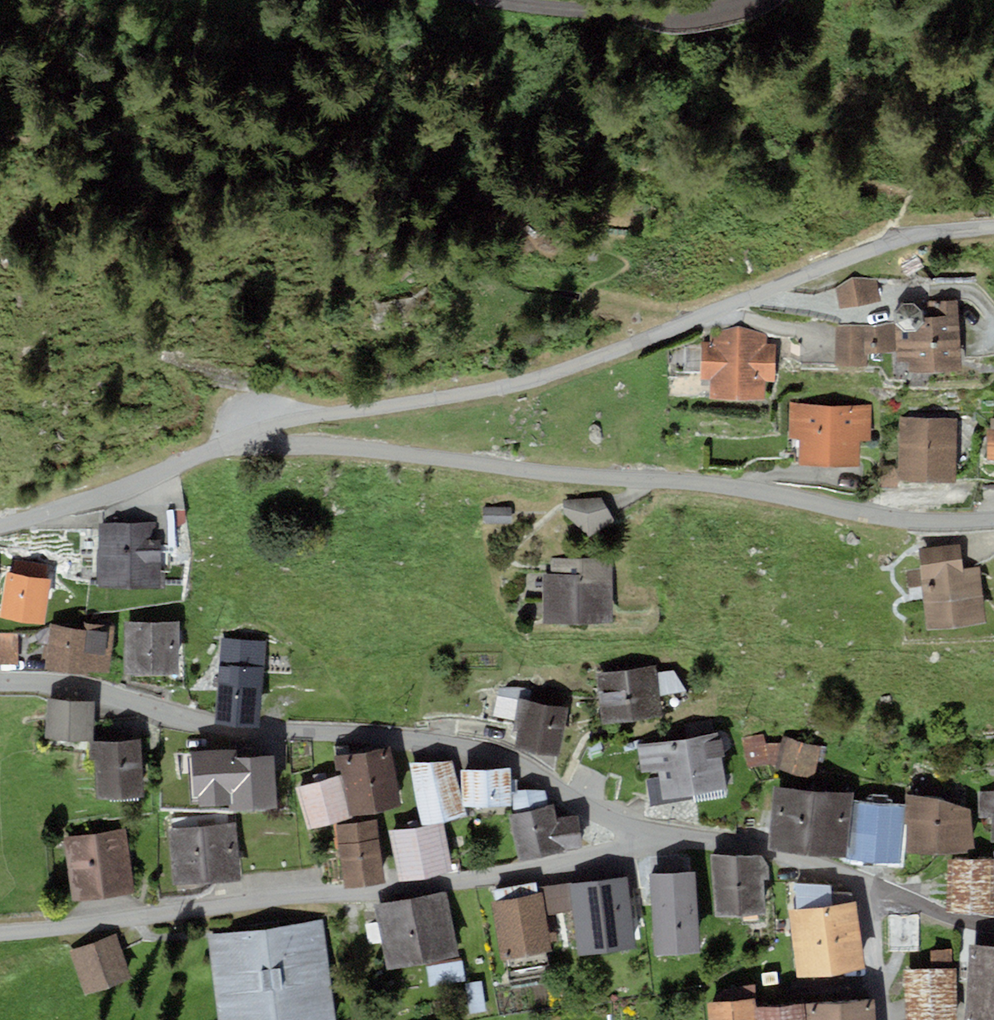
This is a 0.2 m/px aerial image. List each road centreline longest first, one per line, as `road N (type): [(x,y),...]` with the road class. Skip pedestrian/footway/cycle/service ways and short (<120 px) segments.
road 1 (residential): [(248,434),(509,388),(857,253),(919,235),(993,229)]
road 2 (residential): [(248,434),(267,447),(340,447),(731,487),(905,521),(993,521)]
road 3 (residential): [(654,839),(489,749),(222,728),(84,688),(0,684)]
road 4 (residential): [(0,932),(349,894),(542,866),(654,839)]
road 5 (residential): [(0,524),(103,495),(248,434)]
road 6 (residential): [(654,839),(740,844),(875,888)]
road 7 (residential): [(875,888),(881,1019)]
road 8 (residential): [(875,888),(993,925)]

